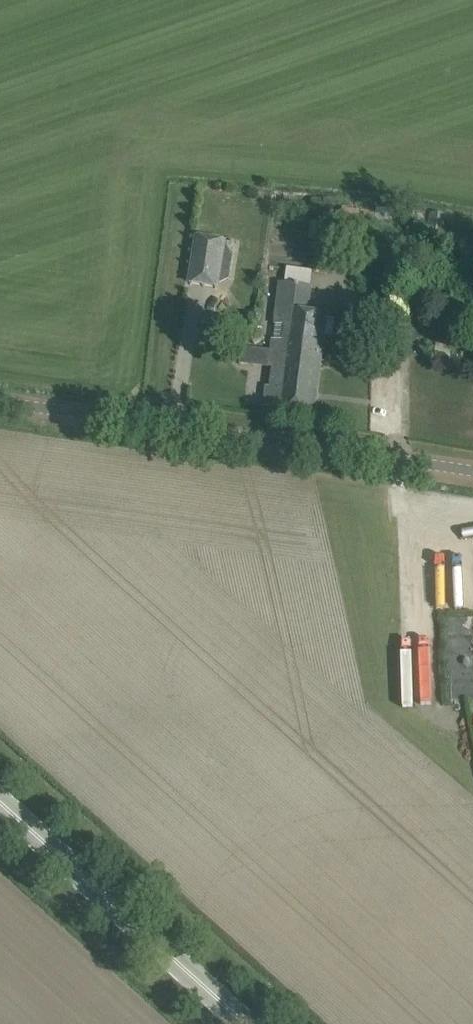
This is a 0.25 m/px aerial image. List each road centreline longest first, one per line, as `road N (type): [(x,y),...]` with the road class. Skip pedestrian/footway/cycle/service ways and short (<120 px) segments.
road 1 (unclassified): [(0,401),(472,470)]
road 2 (primary): [(246,1023),(0,802)]

